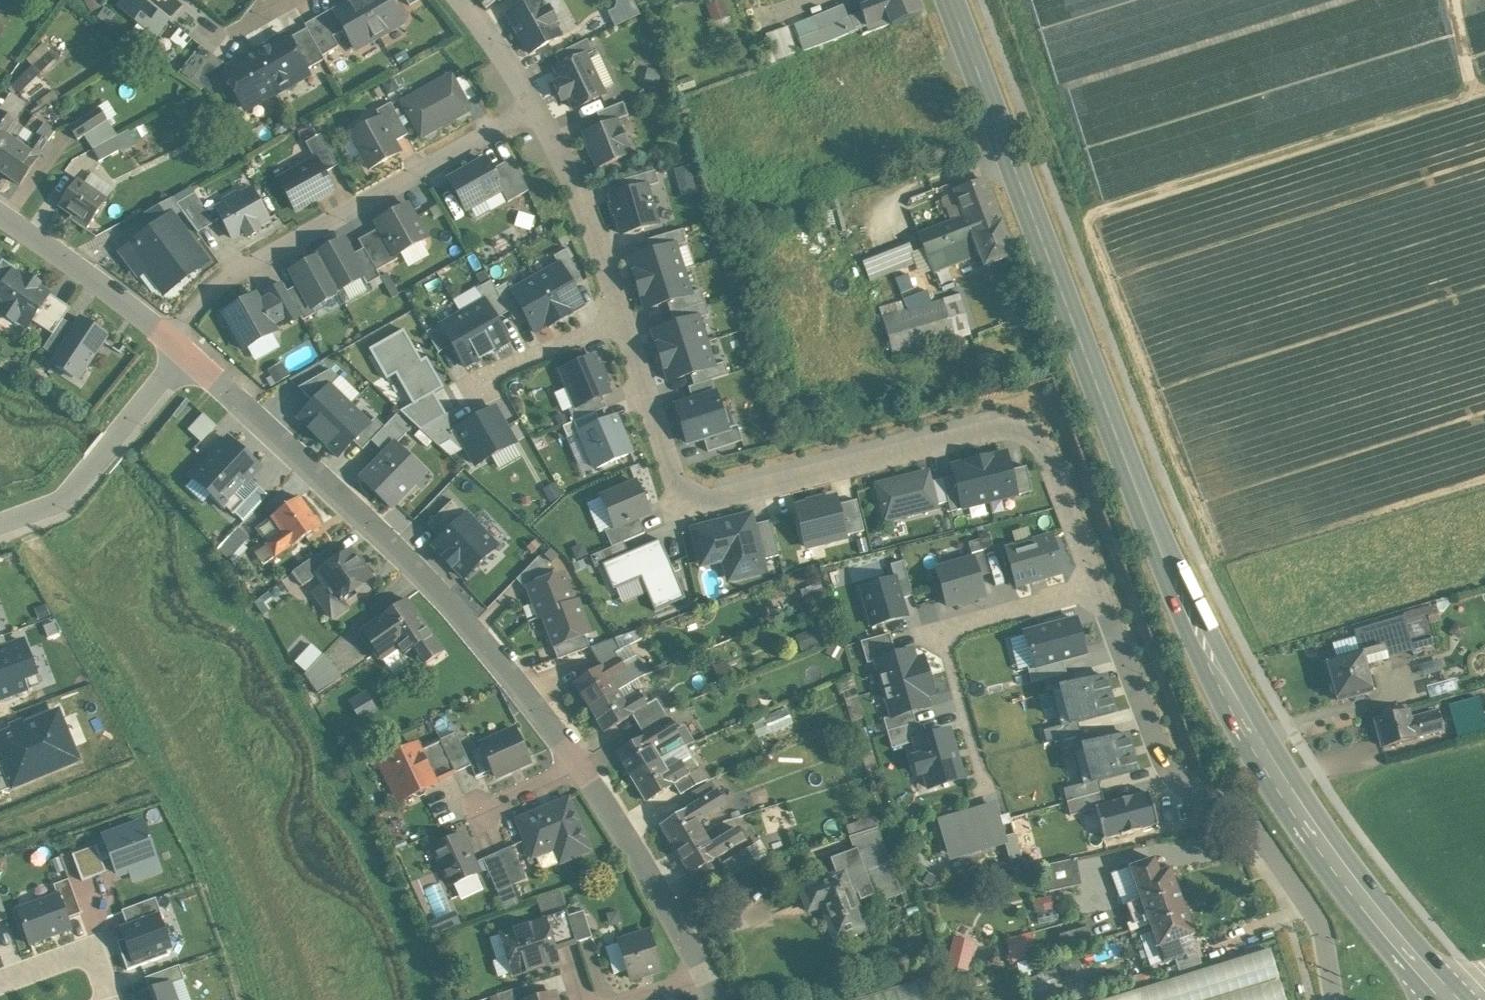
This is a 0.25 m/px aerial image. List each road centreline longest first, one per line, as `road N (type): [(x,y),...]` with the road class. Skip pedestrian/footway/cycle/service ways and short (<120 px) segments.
road 1 (primary): [(949,0),(1208,658),(1286,800),(1444,999)]
road 2 (unclassified): [(728,999),(636,834),(482,630),(275,427),(186,353)]
road 3 (residential): [(618,316),(672,476),(703,497),(974,432),(1020,429),(1044,453),(1095,582)]
road 4 (residential): [(172,341),(243,266),(529,112)]
road 5 (residential): [(1095,582),(1175,778),(1238,810),(1250,824)]
road 6 (residential): [(1095,582),(958,624),(945,659),(978,772)]
road 7 (residential): [(529,112),(568,184),(618,316)]
road 8 (unclassified): [(172,341),(88,268),(0,212)]
road 9 (residential): [(1332,999),(1321,925),(1250,824)]
road 10 (residential): [(479,378),(618,316)]
road 11 (residential): [(0,985),(74,959),(99,970),(106,999)]
road 12 (residential): [(455,0),(529,112)]

